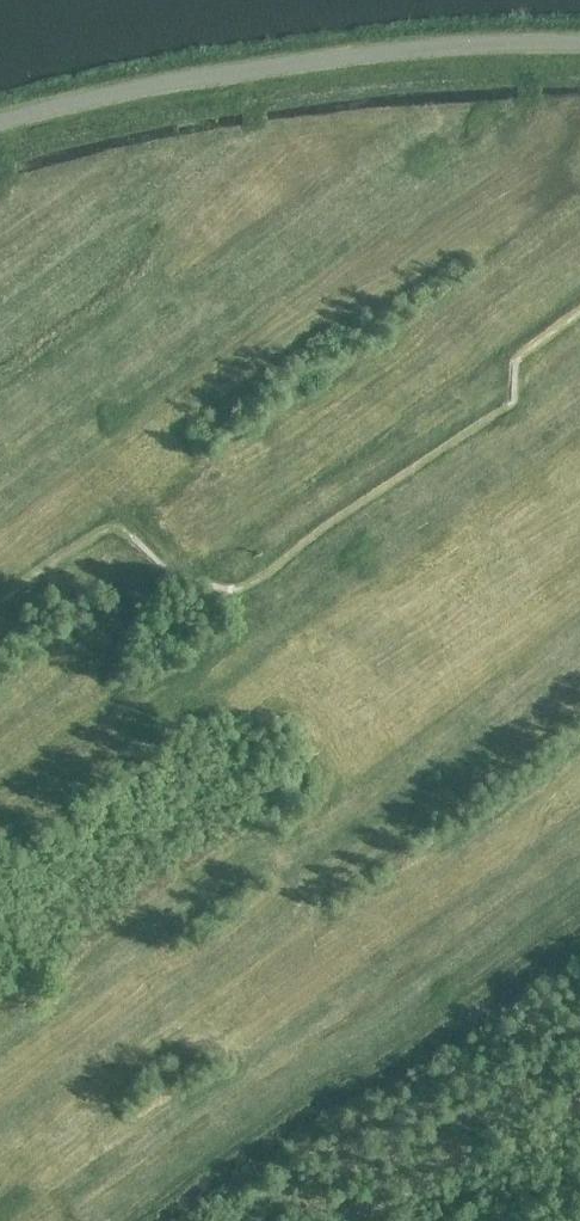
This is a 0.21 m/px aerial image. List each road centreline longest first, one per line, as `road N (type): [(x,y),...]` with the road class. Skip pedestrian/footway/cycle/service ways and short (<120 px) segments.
road 1 (tertiary): [(0,121),(111,94),(318,61),(579,43)]

